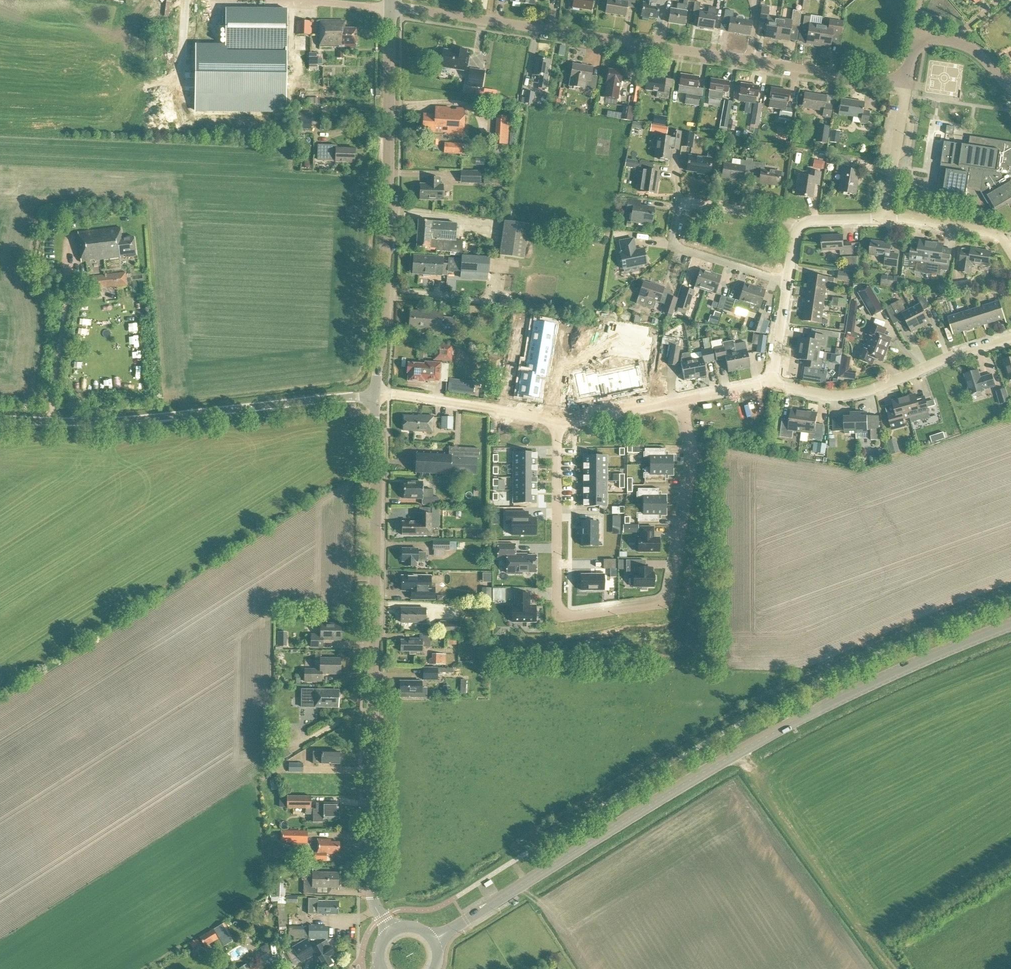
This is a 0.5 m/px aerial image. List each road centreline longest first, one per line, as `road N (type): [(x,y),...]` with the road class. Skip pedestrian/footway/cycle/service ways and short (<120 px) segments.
road 1 (tertiary): [(432,941),(793,723),(1010,625)]
road 2 (tertiary): [(395,932),(377,908),(371,881),(375,394)]
road 3 (unclassified): [(907,86),(390,9)]
road 4 (residential): [(558,425),(559,611),(565,617),(660,604),(670,595),(694,456),(682,402)]
road 5 (tertiary): [(375,394),(390,9)]
road 6 (unclassified): [(375,394),(114,422),(0,419)]
road 7 (residential): [(787,283),(675,246),(672,237),(682,201),(776,216),(795,232)]
road 8 (track): [(893,968),(735,756)]
road 9 (residential): [(773,382),(814,394),(862,393),(1010,337)]
road 10 (residential): [(375,394),(558,425)]
road 11 (residential): [(1010,254),(994,233),(884,218)]
road 12 (residential): [(884,218),(907,86)]
road 13 (residential): [(558,425),(682,402)]

